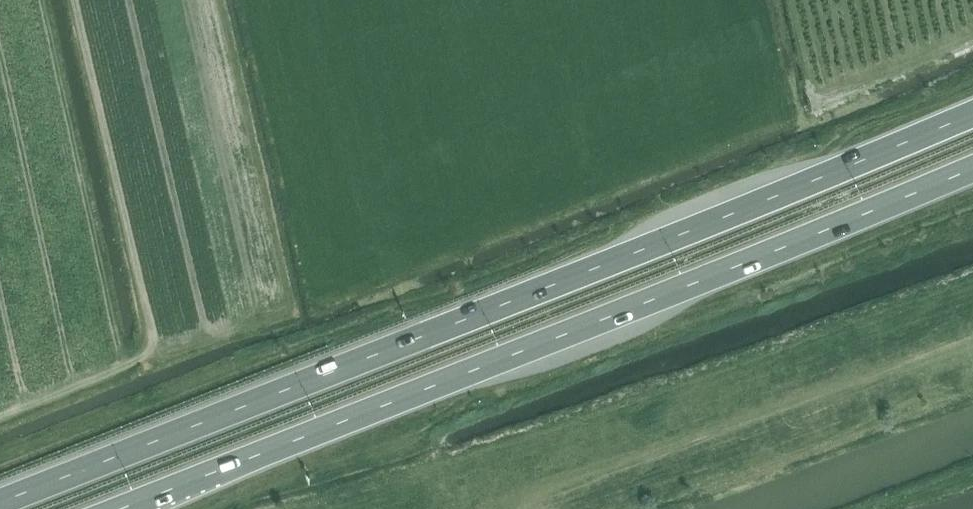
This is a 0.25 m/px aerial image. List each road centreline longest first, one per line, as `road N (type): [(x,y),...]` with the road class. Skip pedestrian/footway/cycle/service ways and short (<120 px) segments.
road 1 (trunk): [(972,114),(0,503)]
road 2 (trunk): [(123,508),(972,166)]

